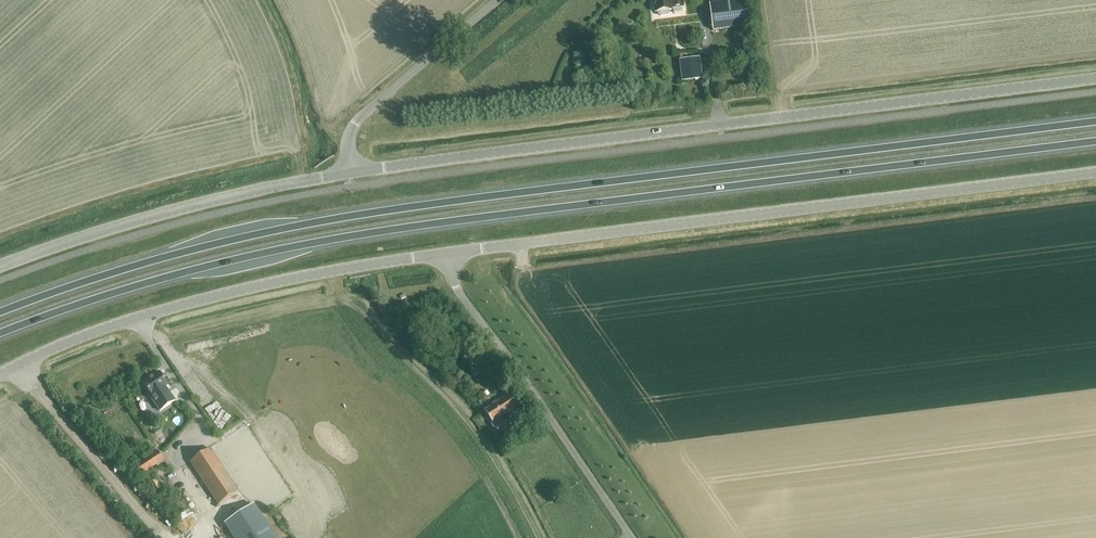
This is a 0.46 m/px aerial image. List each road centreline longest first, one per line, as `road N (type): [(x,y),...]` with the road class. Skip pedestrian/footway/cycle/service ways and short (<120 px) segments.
road 1 (trunk): [(0,333),(206,267),(372,233),(1095,141)]
road 2 (trunk): [(1095,122),(321,221),(125,268),(0,312)]
road 3 (unclassified): [(350,171),(1095,78)]
road 4 (unclassified): [(448,252),(1095,173)]
road 5 (unclassified): [(0,375),(168,309),(448,252)]
road 6 (unclassified): [(0,267),(154,216),(350,171)]
road 7 (unclassified): [(630,537),(455,287),(448,252)]
road 8 (unclassified): [(350,171),(347,143),(368,109),(497,0)]

